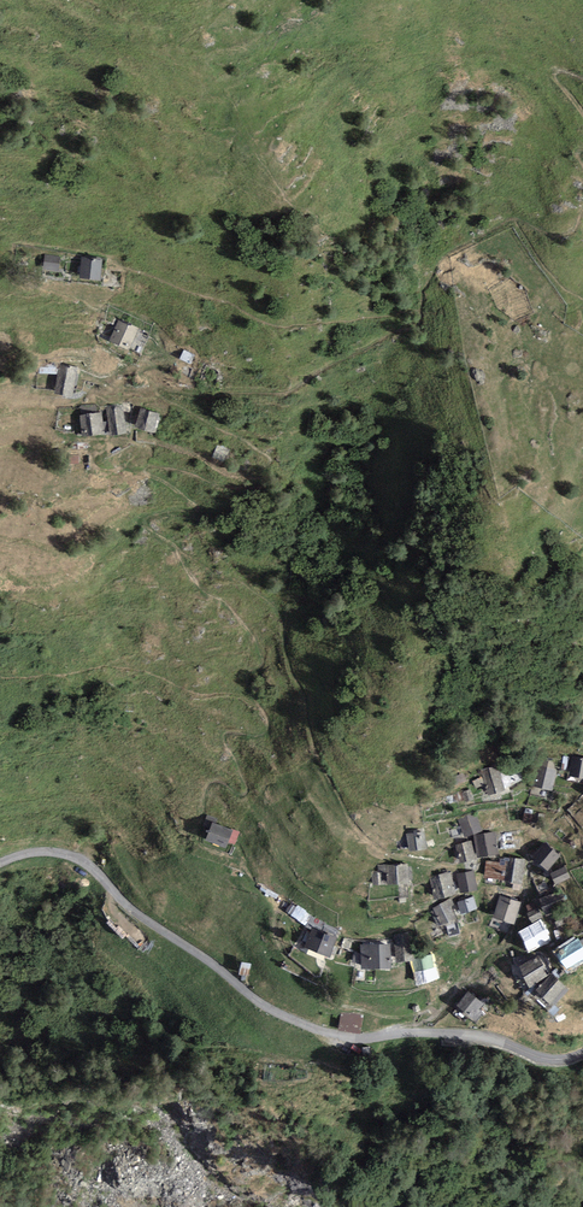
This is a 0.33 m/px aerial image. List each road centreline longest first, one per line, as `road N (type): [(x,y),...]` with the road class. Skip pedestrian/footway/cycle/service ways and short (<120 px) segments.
road 1 (unclassified): [(0,864),(44,851),(82,860),(130,909),(272,1010),(329,1034),(426,1032),(494,1038),(548,1059),(582,1054)]

